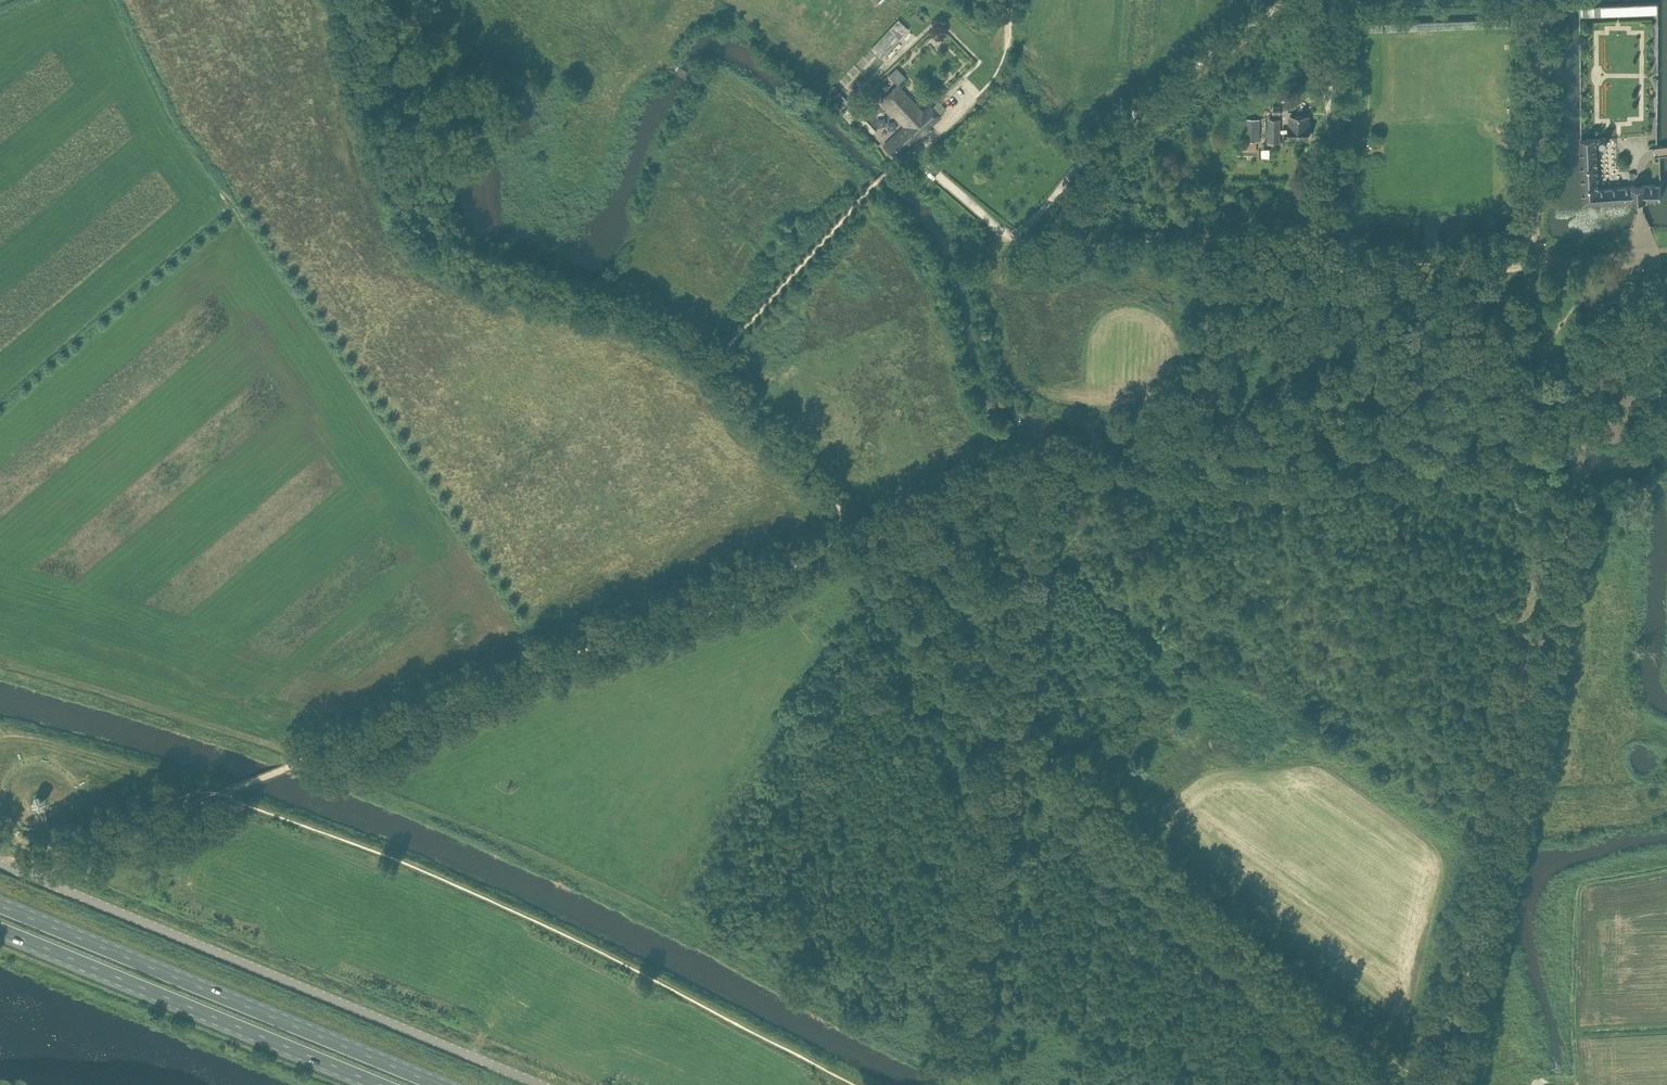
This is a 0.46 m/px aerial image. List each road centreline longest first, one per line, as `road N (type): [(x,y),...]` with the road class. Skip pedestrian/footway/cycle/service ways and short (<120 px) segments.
road 1 (track): [(1425,1084),(1210,926),(994,710),(855,533)]
road 2 (track): [(297,762),(660,918),(976,1084)]
road 3 (unclassified): [(0,863),(542,1084)]
road 4 (trunk): [(444,1084),(0,905)]
road 5 (trunk): [(0,930),(378,1084)]
road 6 (track): [(0,674),(286,767)]
road 7 (track): [(994,710),(1034,461)]
road 8 (track): [(1318,237),(1332,0)]
road 9 (track): [(26,874),(220,794)]
road 10 (track): [(855,533),(1034,461)]

